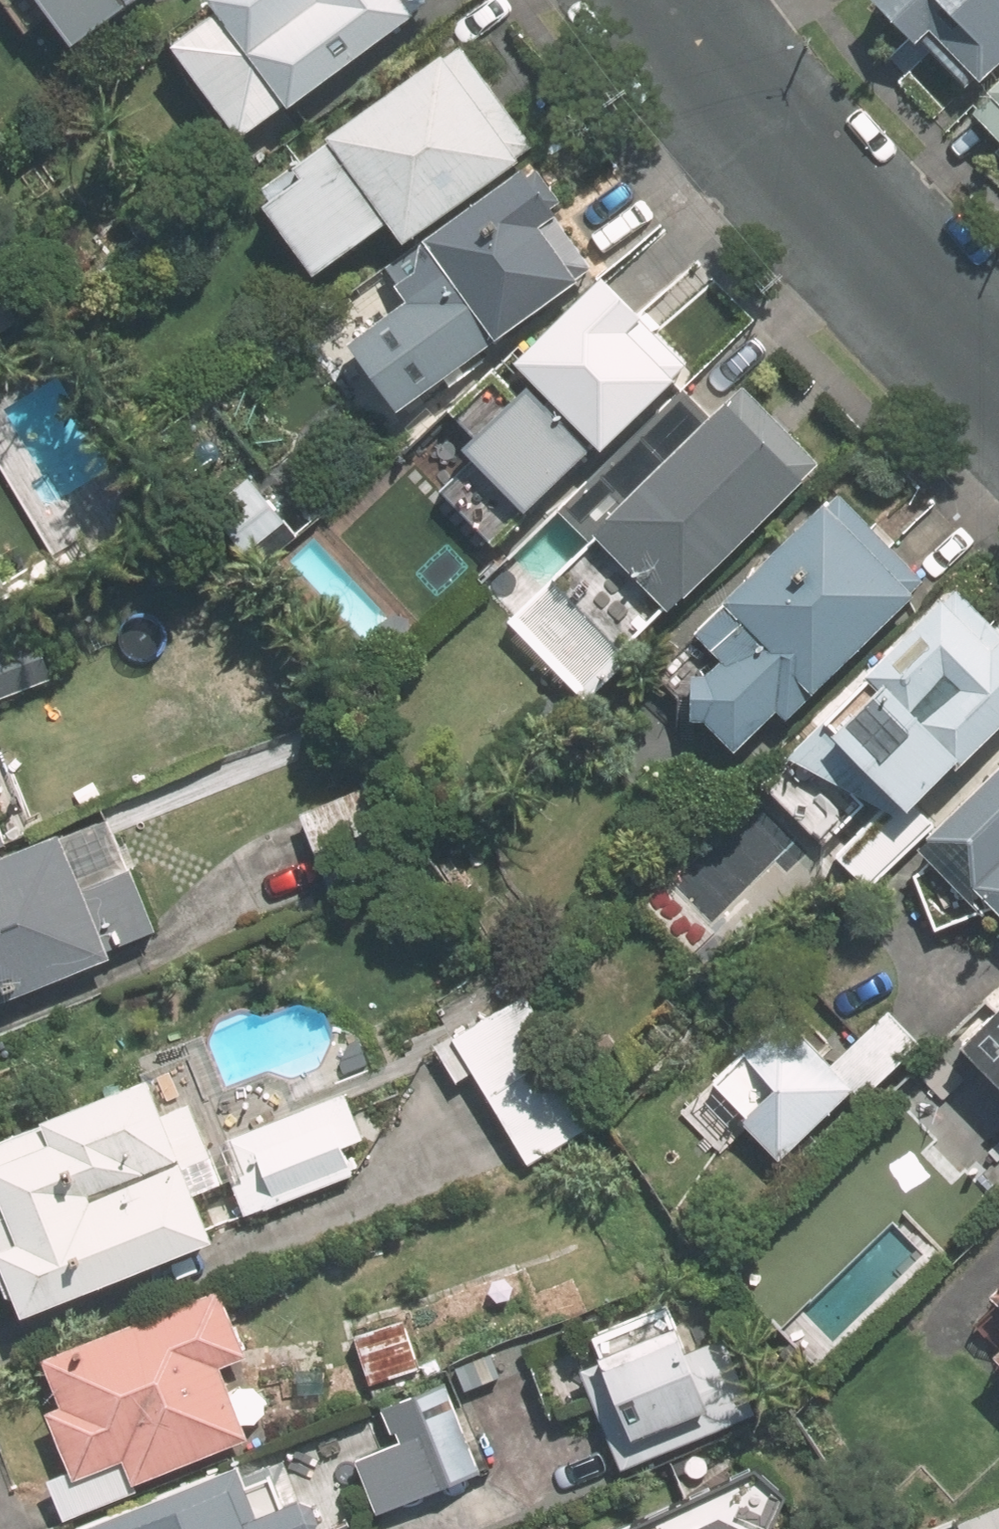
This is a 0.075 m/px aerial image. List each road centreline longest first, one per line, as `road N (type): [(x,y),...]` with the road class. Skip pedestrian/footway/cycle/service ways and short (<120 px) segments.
road 1 (residential): [(667,0),(746,105),(998,371)]

